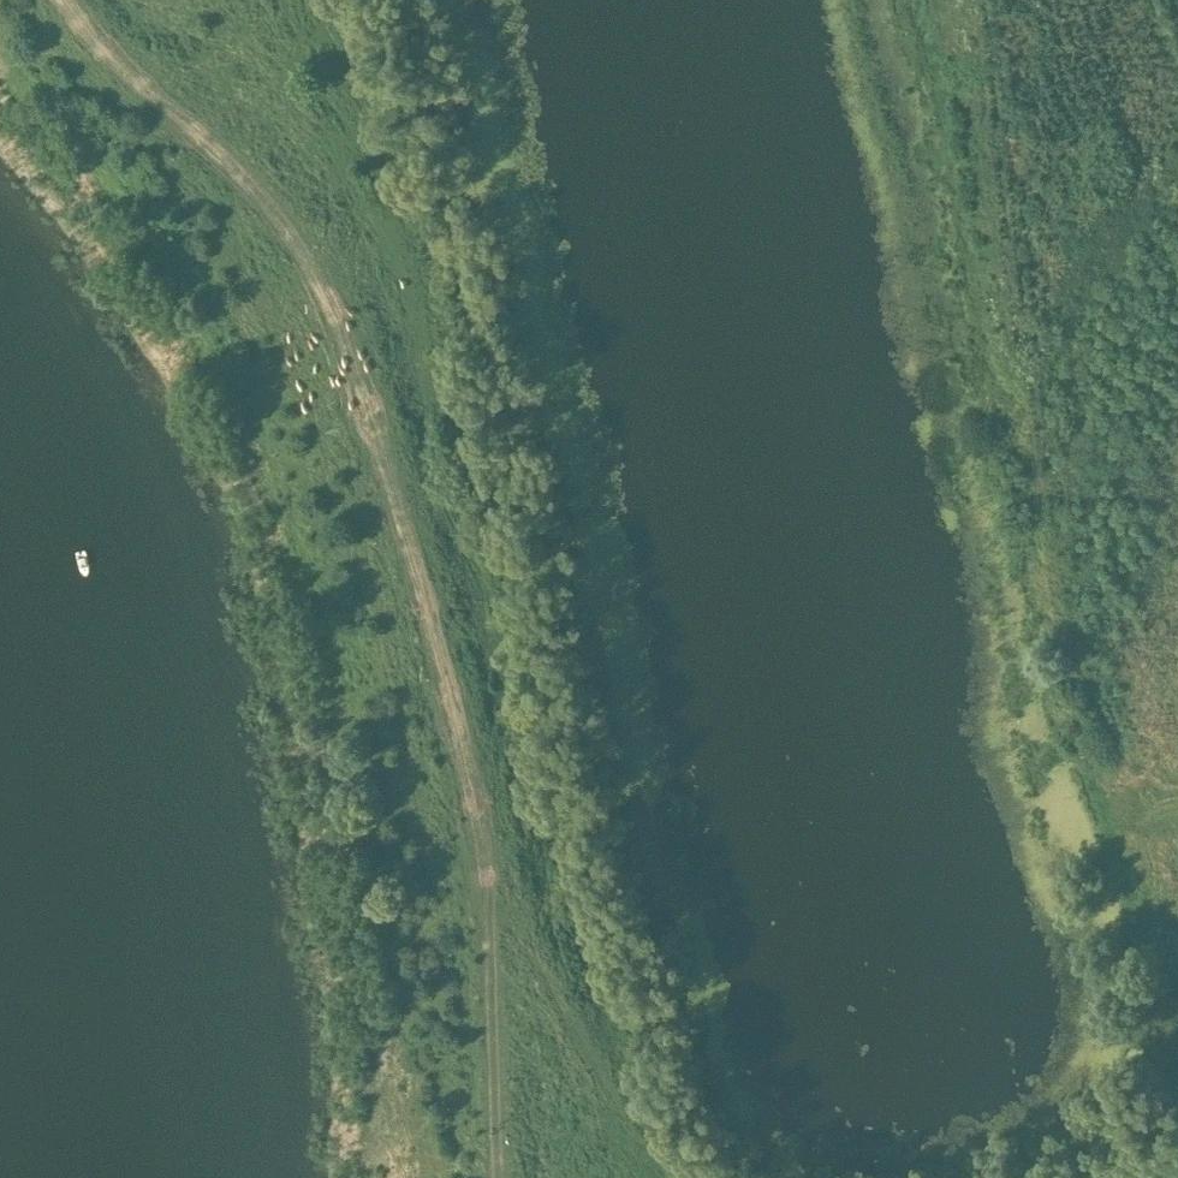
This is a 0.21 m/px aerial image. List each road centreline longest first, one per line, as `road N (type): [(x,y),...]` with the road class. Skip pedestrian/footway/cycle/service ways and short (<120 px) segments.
road 1 (track): [(59,0),(71,26),(282,195),(306,254),(462,709),(483,814),(503,1177)]

